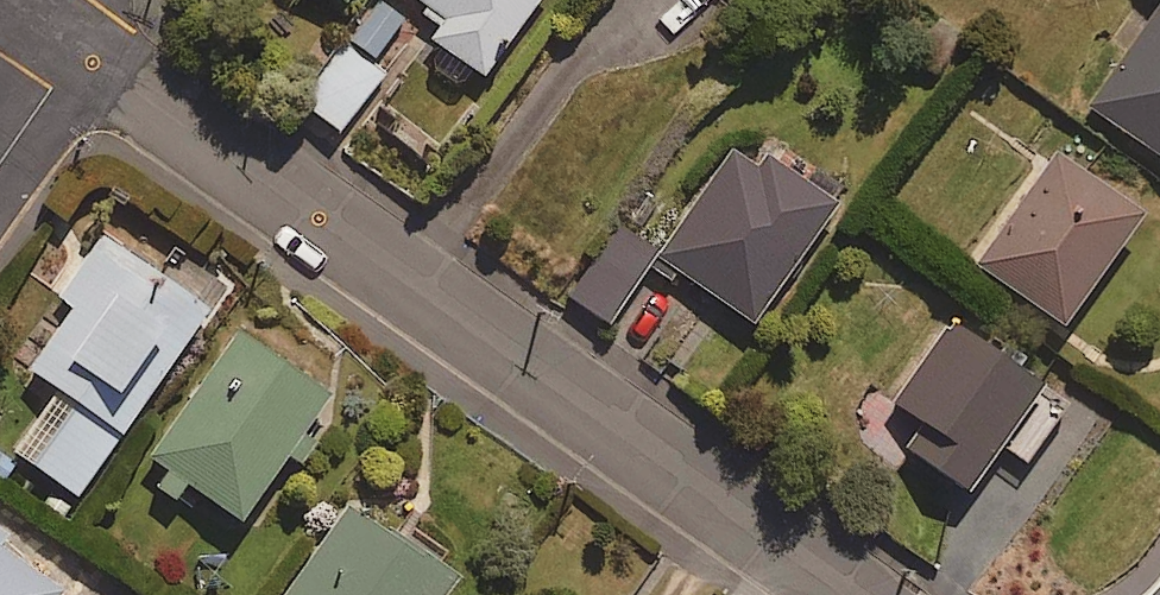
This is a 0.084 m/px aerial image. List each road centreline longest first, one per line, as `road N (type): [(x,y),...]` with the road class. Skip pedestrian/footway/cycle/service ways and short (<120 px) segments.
road 1 (residential): [(857,594),(86,49)]
road 2 (residential): [(0,171),(86,49)]

